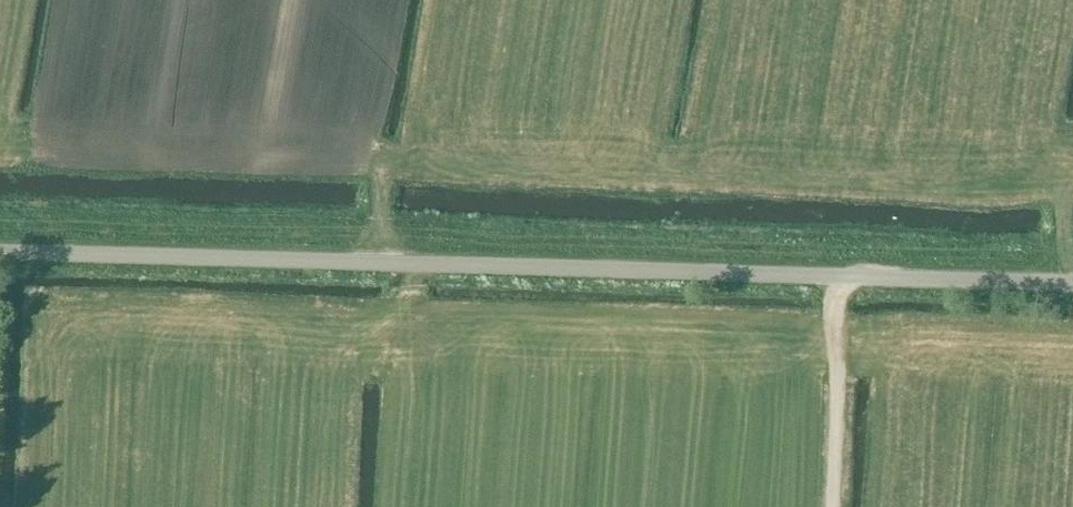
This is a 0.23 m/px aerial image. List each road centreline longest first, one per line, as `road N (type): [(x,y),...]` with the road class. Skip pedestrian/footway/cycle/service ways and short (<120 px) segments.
road 1 (unclassified): [(1072,285),(0,255)]

